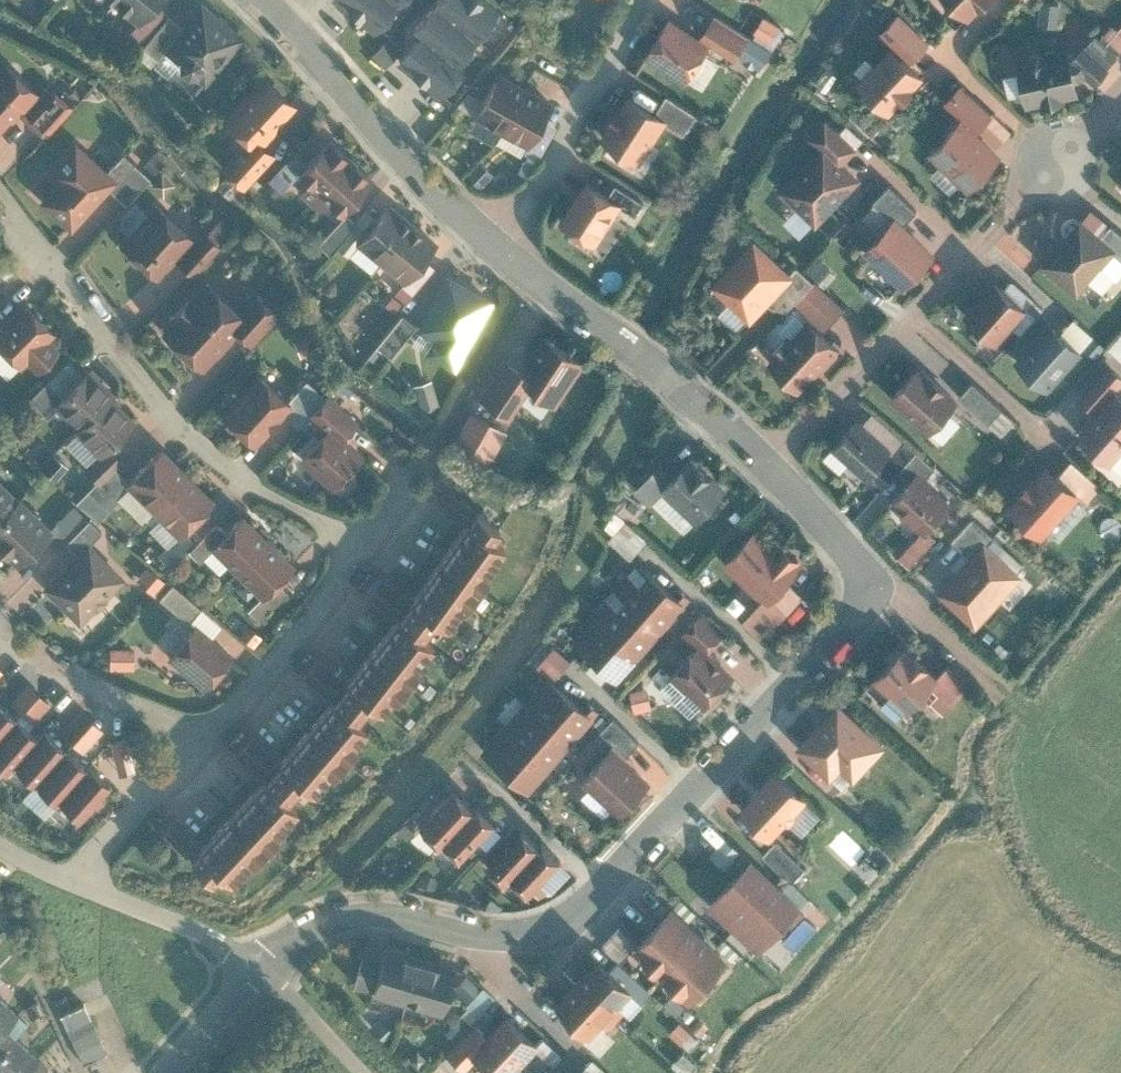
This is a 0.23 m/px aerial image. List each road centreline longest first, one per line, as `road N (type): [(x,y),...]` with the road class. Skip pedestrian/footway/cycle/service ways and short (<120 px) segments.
road 1 (residential): [(260,972),(307,931),(352,914),(531,935),(572,918),(596,896),(865,598),(859,557),(766,464)]
road 2 (residential): [(197,745),(239,708),(316,613),(335,580),(338,550),(313,515),(246,478),(183,429),(0,192)]
road 3 (residential): [(766,464),(1120,103)]
road 4 (residential): [(501,251),(266,0)]
road 5 (residential): [(766,464),(607,328),(501,251)]
road 6 (residential): [(642,0),(616,59),(501,251)]
road 7 (residential): [(0,635),(197,745)]
road 8 (residential): [(80,879),(208,937),(260,972)]
road 9 (residential): [(80,879),(197,745)]
road 10 (unclassified): [(366,1072),(260,972)]
road 11 (residential): [(163,1072),(260,972)]

